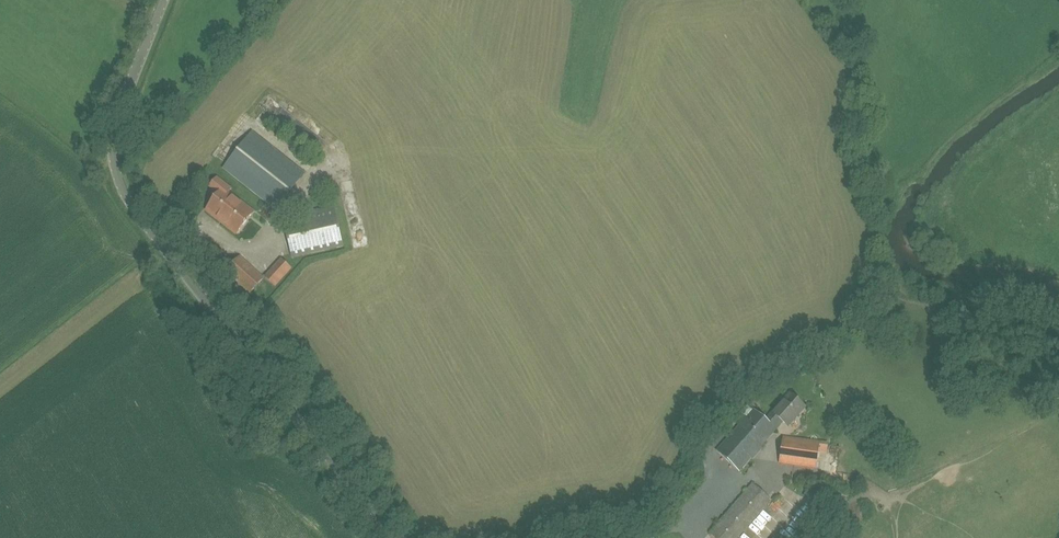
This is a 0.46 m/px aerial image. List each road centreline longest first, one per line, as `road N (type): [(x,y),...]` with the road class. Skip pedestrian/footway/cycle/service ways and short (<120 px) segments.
road 1 (tertiary): [(400,537),(211,313),(121,189),(113,154),(117,120),(163,0)]

